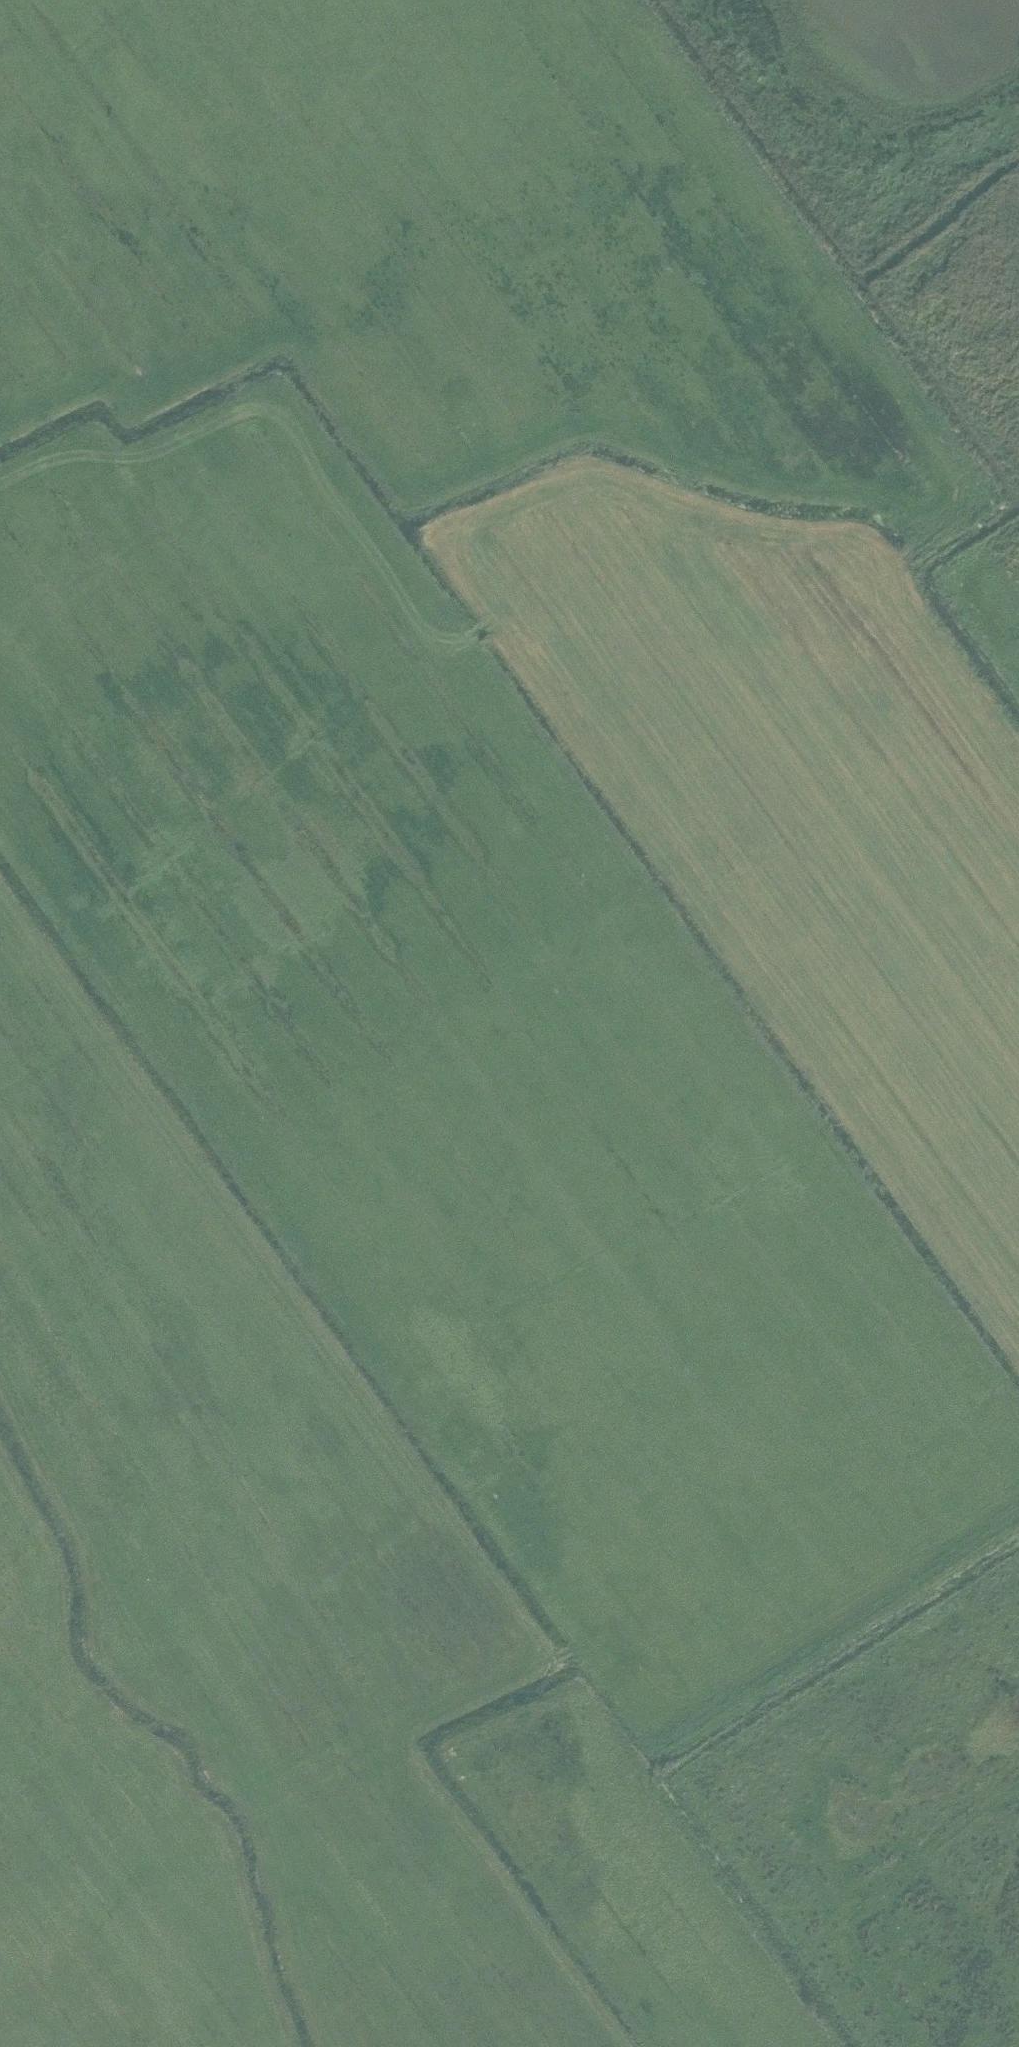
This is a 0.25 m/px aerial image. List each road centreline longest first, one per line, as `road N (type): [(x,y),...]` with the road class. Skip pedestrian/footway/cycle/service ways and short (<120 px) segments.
road 1 (track): [(919,2046),(884,1993),(868,1951),(879,1898),(921,1848),(1018,1780)]

